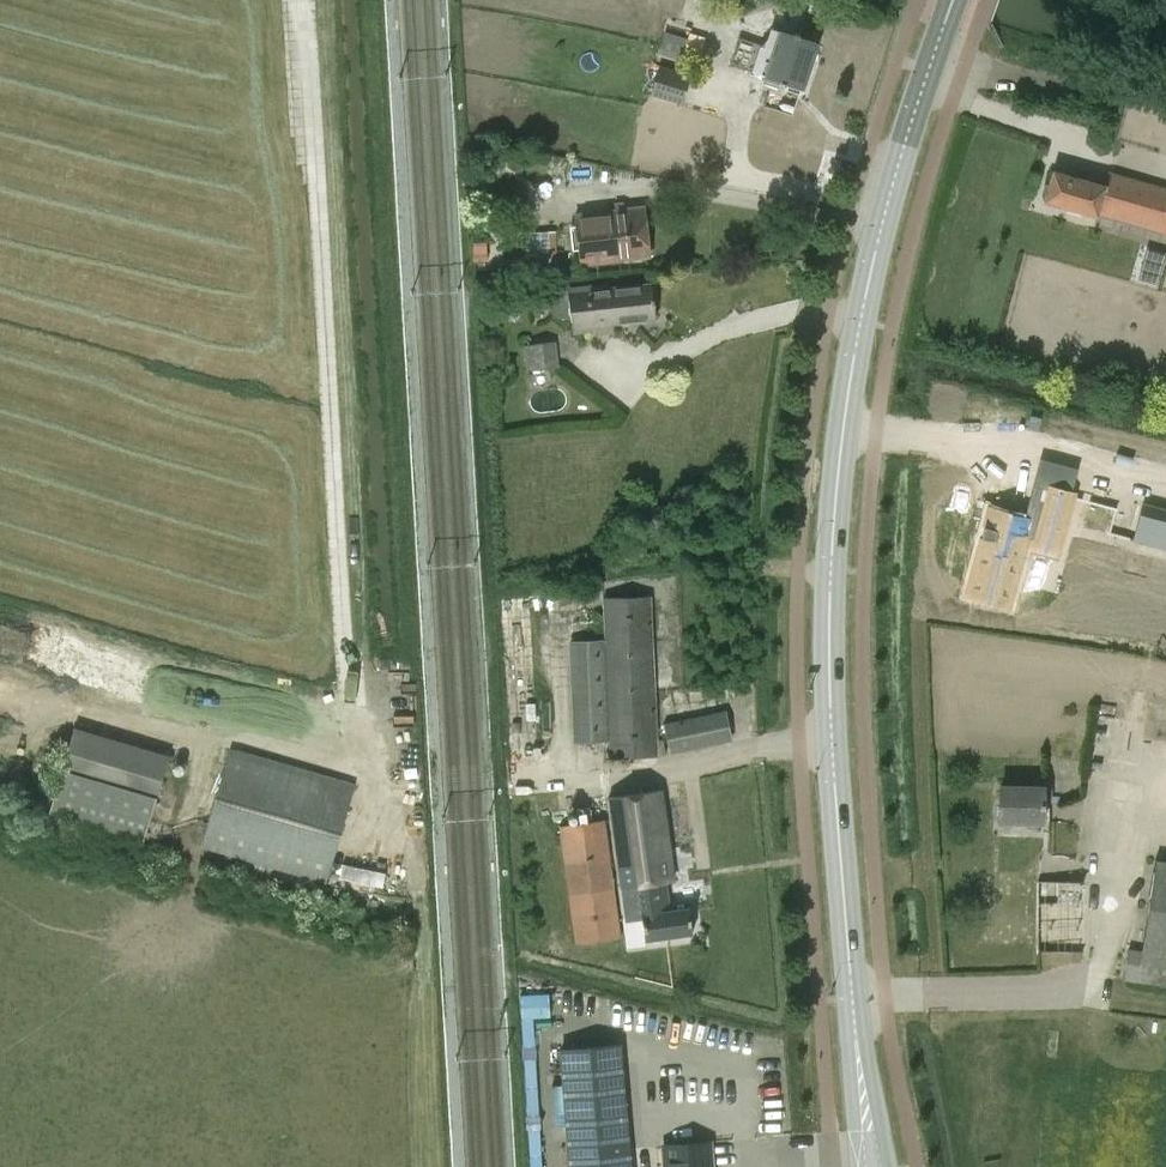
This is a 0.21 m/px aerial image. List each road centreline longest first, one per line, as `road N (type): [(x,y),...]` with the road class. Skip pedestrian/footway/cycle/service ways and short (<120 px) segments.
road 1 (secondary): [(867,1166),(846,954),(828,626),(832,563),(867,289),(952,0)]

